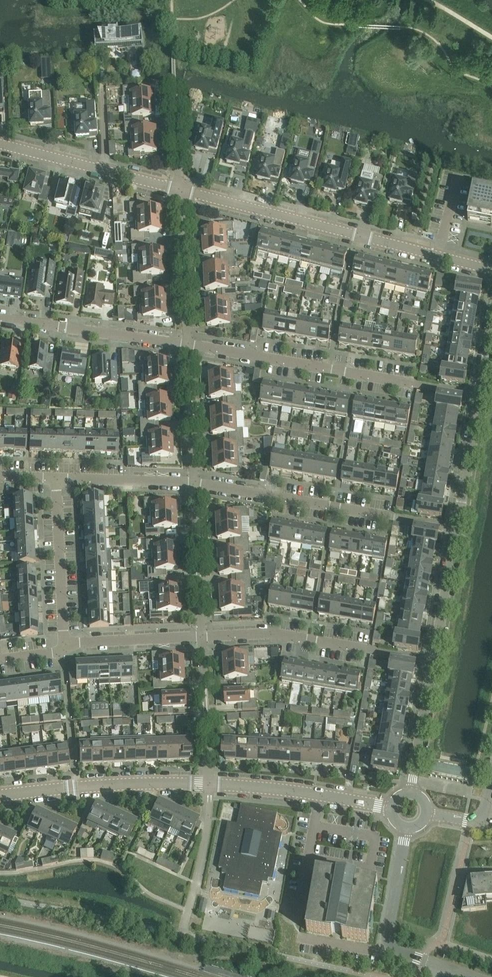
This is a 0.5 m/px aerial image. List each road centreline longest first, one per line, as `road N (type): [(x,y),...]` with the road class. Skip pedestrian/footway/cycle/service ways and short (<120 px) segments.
road 1 (residential): [(491,271),(181,190)]
road 2 (residential): [(479,397),(187,345)]
road 3 (residential): [(457,528),(195,483)]
road 4 (residential): [(202,638),(269,636),(434,662)]
road 5 (tertiary): [(0,796),(209,784)]
road 6 (residential): [(187,345),(0,318)]
road 7 (residential): [(181,190),(0,142)]
road 8 (tertiary): [(209,784),(392,808)]
road 9 (tertiary): [(443,968),(390,948),(407,829)]
road 10 (residential): [(65,652),(54,479)]
road 11 (residential): [(202,638),(195,483)]
road 12 (residential): [(187,345),(181,190)]
road 13 (residential): [(209,784),(202,638)]
road 14 (residential): [(195,483),(54,479)]
road 15 (residential): [(195,483),(187,345)]
road 16 (residential): [(65,652),(202,638)]
road 17 (residential): [(434,662),(457,528)]
road 18 (residential): [(410,794),(434,662)]
road 19 (residential): [(457,528),(479,397)]

